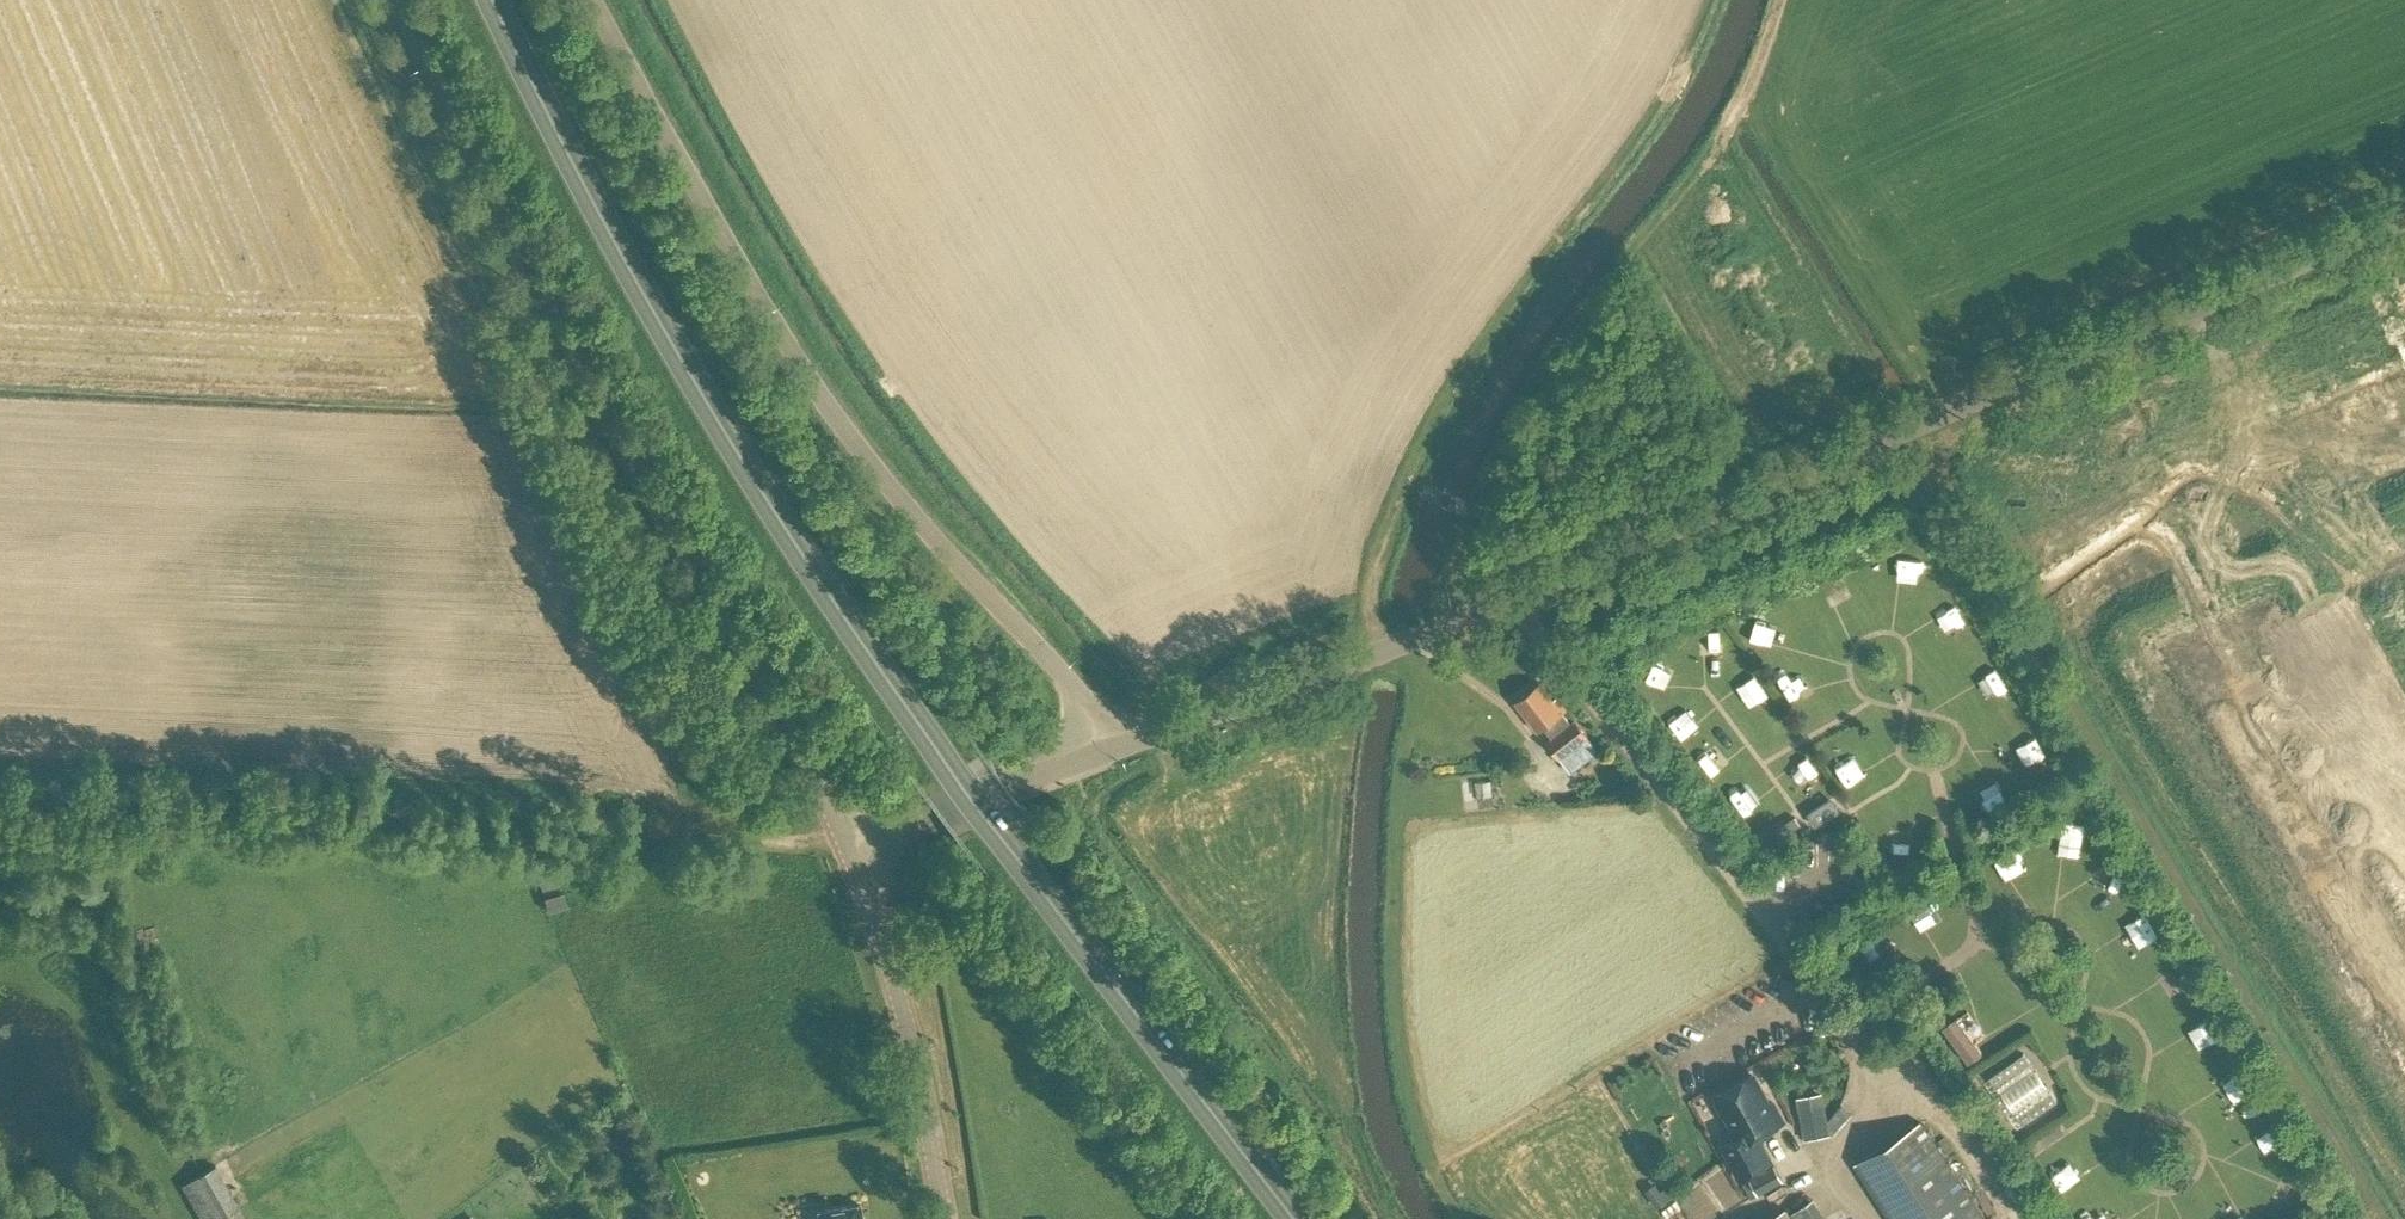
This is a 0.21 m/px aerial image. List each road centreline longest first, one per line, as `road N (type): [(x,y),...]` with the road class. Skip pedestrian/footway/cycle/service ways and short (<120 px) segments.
road 1 (trunk): [(1290,1218),(831,601),(711,416),(492,0)]
road 2 (unclassified): [(1114,747),(1418,638),(2404,221)]
road 3 (unclassified): [(849,845),(521,259),(402,0)]
road 4 (unclassified): [(1114,747),(1087,705),(831,410),(706,206),(594,0)]
road 5 (unclassified): [(944,1218),(896,987),(849,845)]
road 6 (unclassified): [(849,845),(1114,747)]

